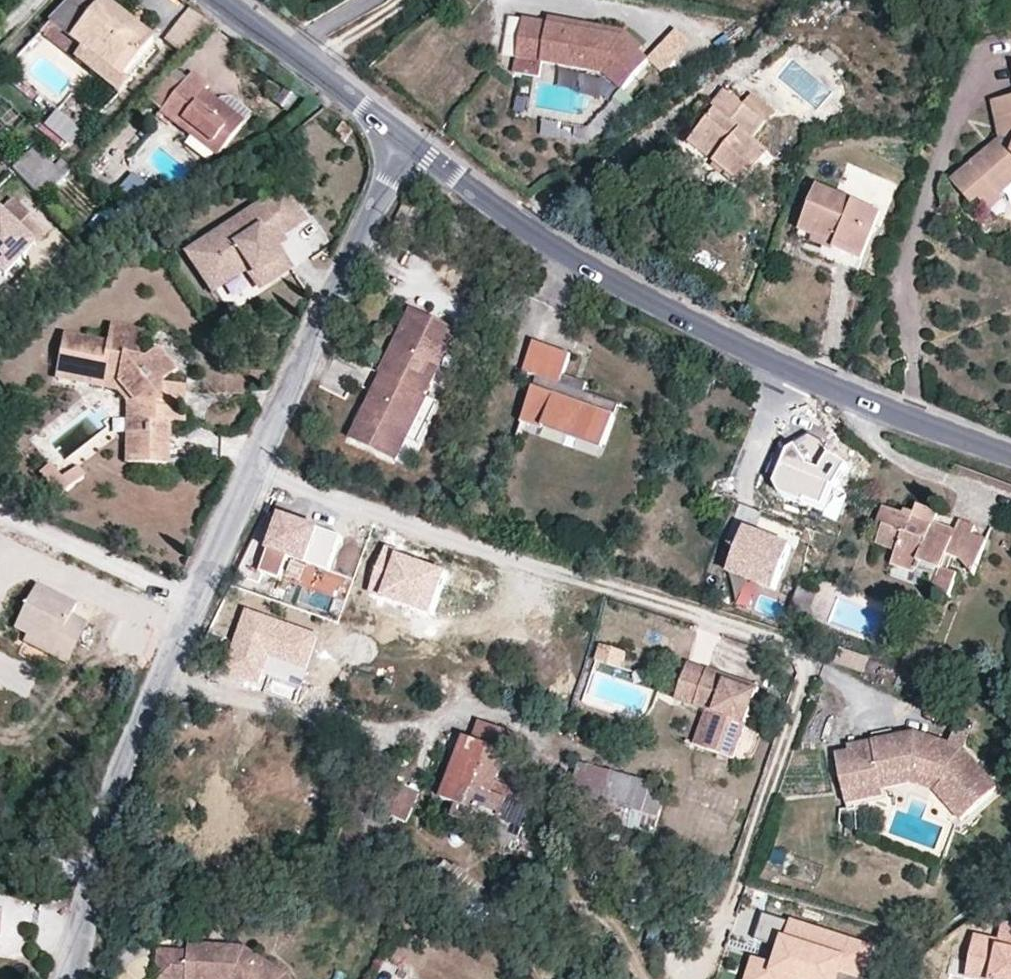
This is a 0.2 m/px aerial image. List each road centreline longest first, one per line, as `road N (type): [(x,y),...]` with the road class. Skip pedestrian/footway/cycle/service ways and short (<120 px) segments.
road 1 (tertiary): [(67,978),(122,767),(302,361),(411,142)]
road 2 (tertiary): [(411,142),(486,199),(617,279),(777,361),(1010,460)]
road 3 (tertiary): [(226,0),(411,142)]

